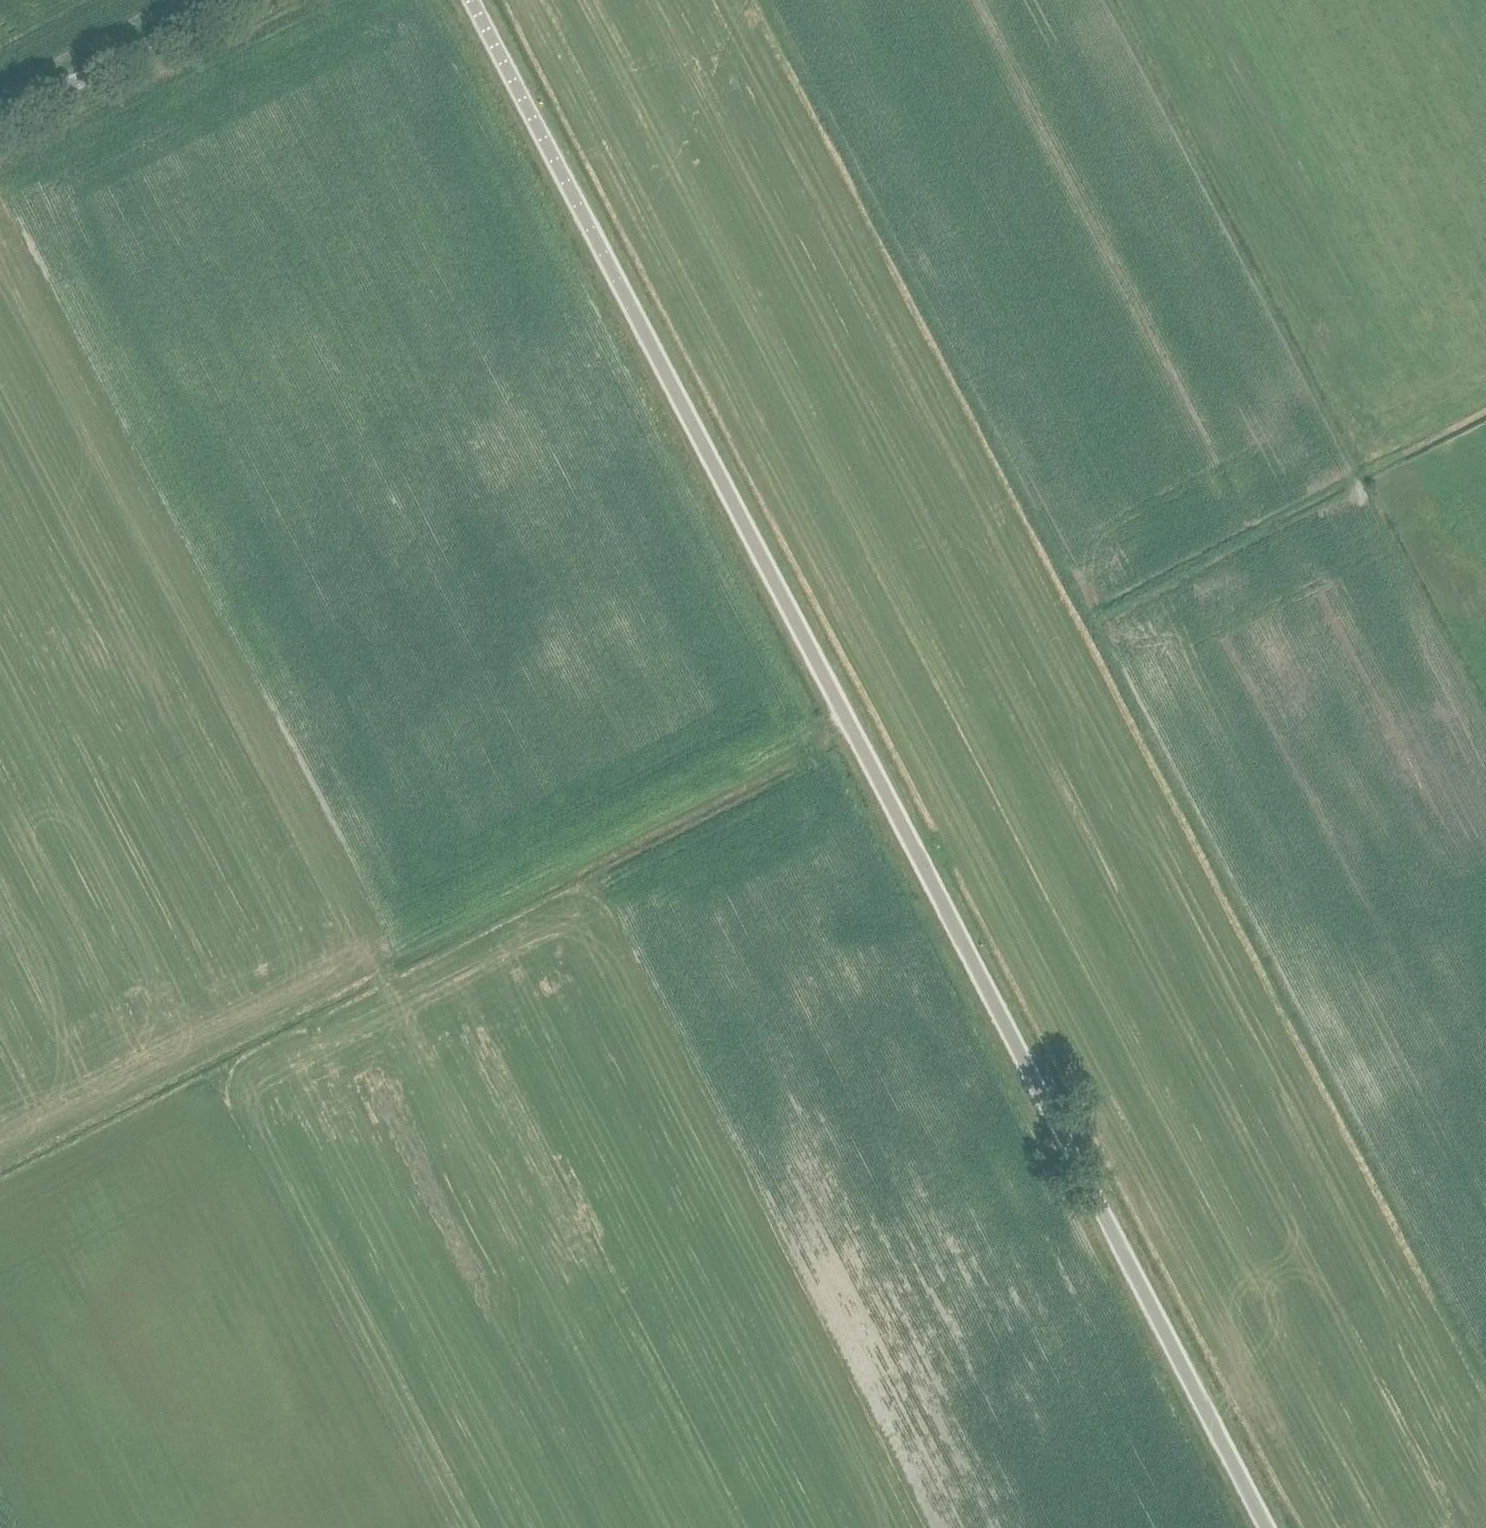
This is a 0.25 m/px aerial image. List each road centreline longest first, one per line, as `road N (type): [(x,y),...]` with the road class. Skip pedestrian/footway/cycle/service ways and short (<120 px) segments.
road 1 (unclassified): [(1268,1527),(472,0)]
road 2 (unclassified): [(0,122),(238,0)]

